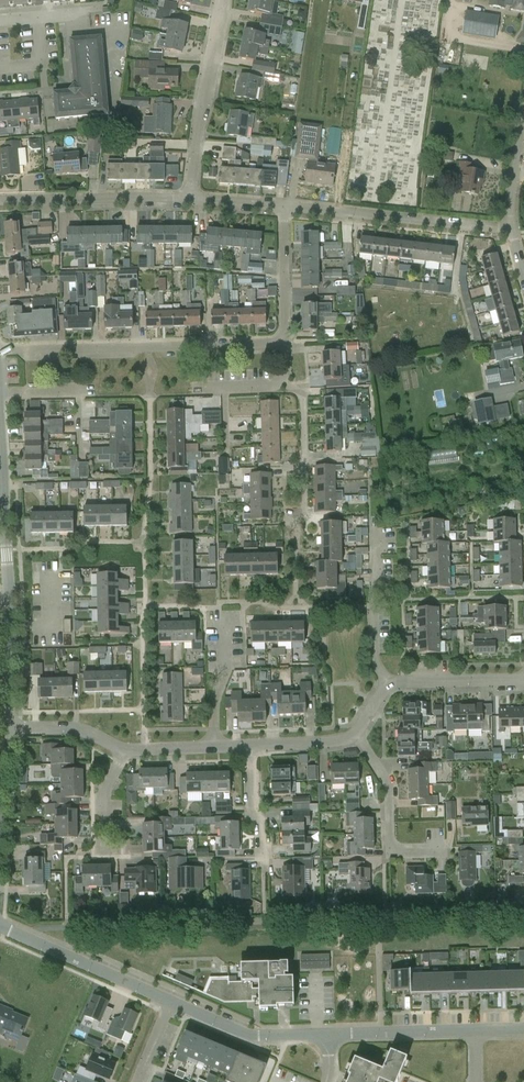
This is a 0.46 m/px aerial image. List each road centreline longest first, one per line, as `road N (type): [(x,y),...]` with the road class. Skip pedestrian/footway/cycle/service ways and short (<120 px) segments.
road 1 (residential): [(144,748),(148,347)]
road 2 (residential): [(6,727),(0,442)]
road 3 (residential): [(510,228),(284,206)]
road 4 (residential): [(187,198),(222,0)]
road 5 (residential): [(356,733),(389,684),(523,680)]
road 6 (residential): [(187,198),(0,201)]
road 7 (residential): [(0,924),(169,1001)]
road 8 (residential): [(443,850),(390,851),(389,788),(356,733)]
road 9 (residential): [(169,1001),(252,1037),(329,1035)]
road 10 (residential): [(227,446),(226,386),(281,380),(285,343)]
road 11 (residential): [(0,350),(148,347)]
road 12 (residential): [(329,1035),(475,1032)]
road 13 (residential): [(148,347),(285,343)]
road 14 (residential): [(285,343),(284,206)]
road 15 (residential): [(0,392),(77,391),(78,445)]
road 16 (residential): [(213,746),(224,626)]
road 17 (residential): [(122,749),(65,727),(6,727)]

